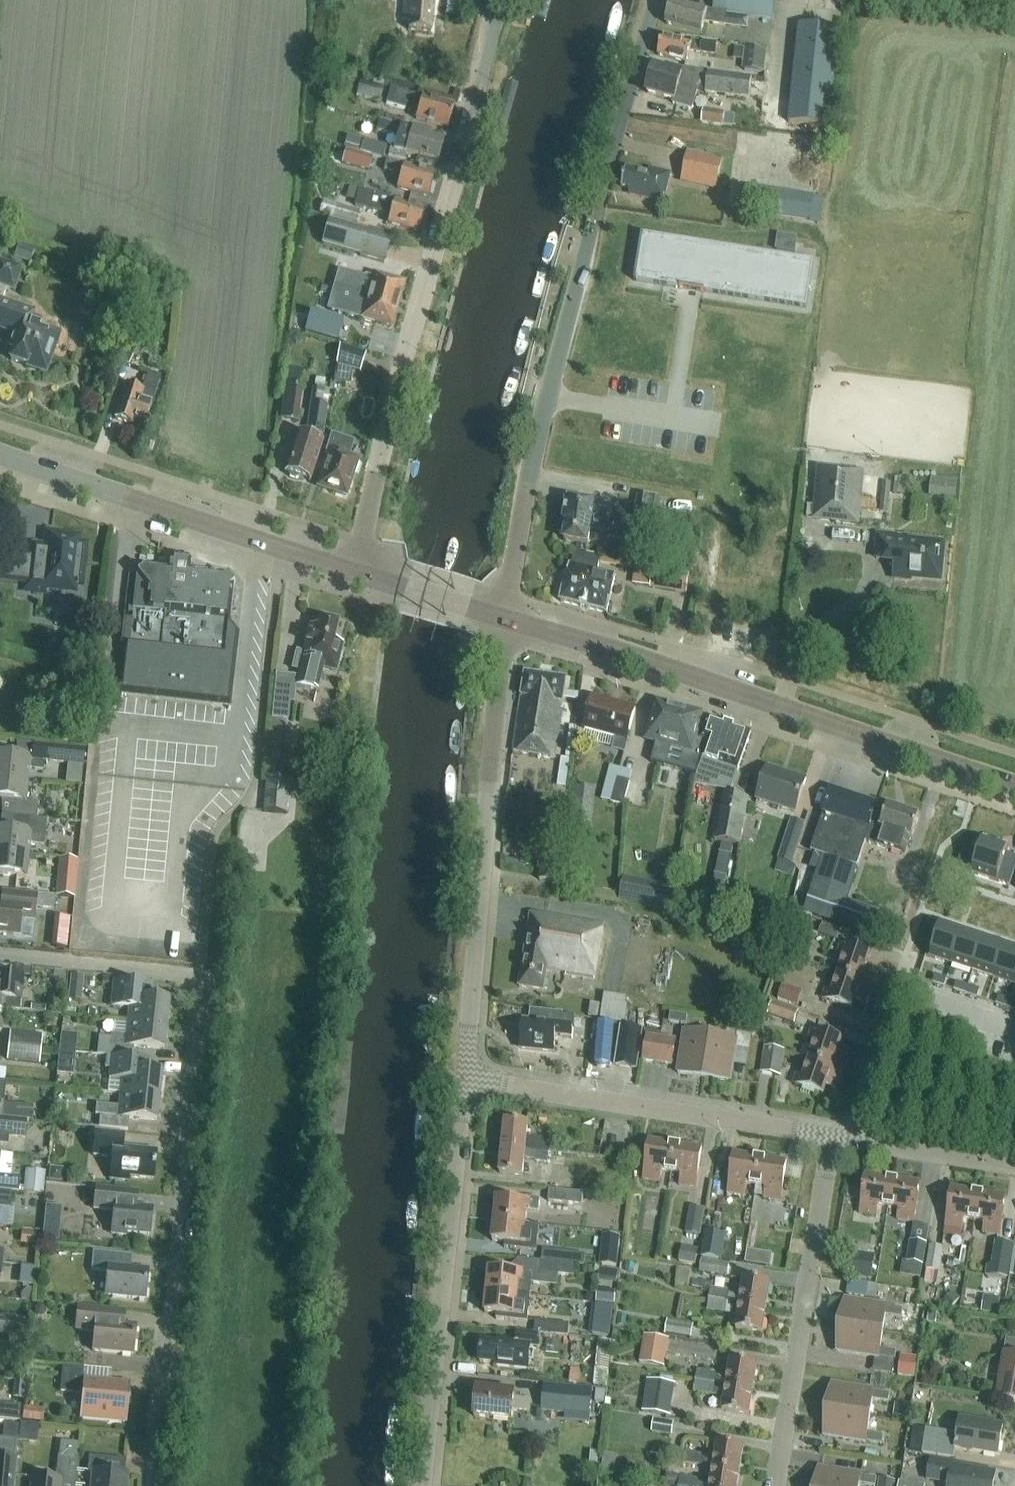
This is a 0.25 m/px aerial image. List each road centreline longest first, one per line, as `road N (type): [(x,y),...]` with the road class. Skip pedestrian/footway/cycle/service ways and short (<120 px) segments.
road 1 (residential): [(155,1485),(204,975),(0,950)]
road 2 (unclassified): [(504,618),(531,462),(660,0)]
road 3 (tertiary): [(350,570),(502,0)]
road 4 (tertiary): [(1014,782),(504,618)]
road 5 (tertiary): [(464,1081),(504,618)]
road 6 (tertiary): [(427,1485),(464,1081)]
road 7 (residential): [(836,1135),(464,1081)]
road 8 (tertiary): [(350,570),(0,448)]
road 9 (residential): [(779,1485),(836,1135)]
road 10 (residential): [(836,1135),(897,988),(1013,1031)]
road 11 (residential): [(1014,1164),(836,1135)]
road 12 (tertiary): [(504,618),(350,570)]

